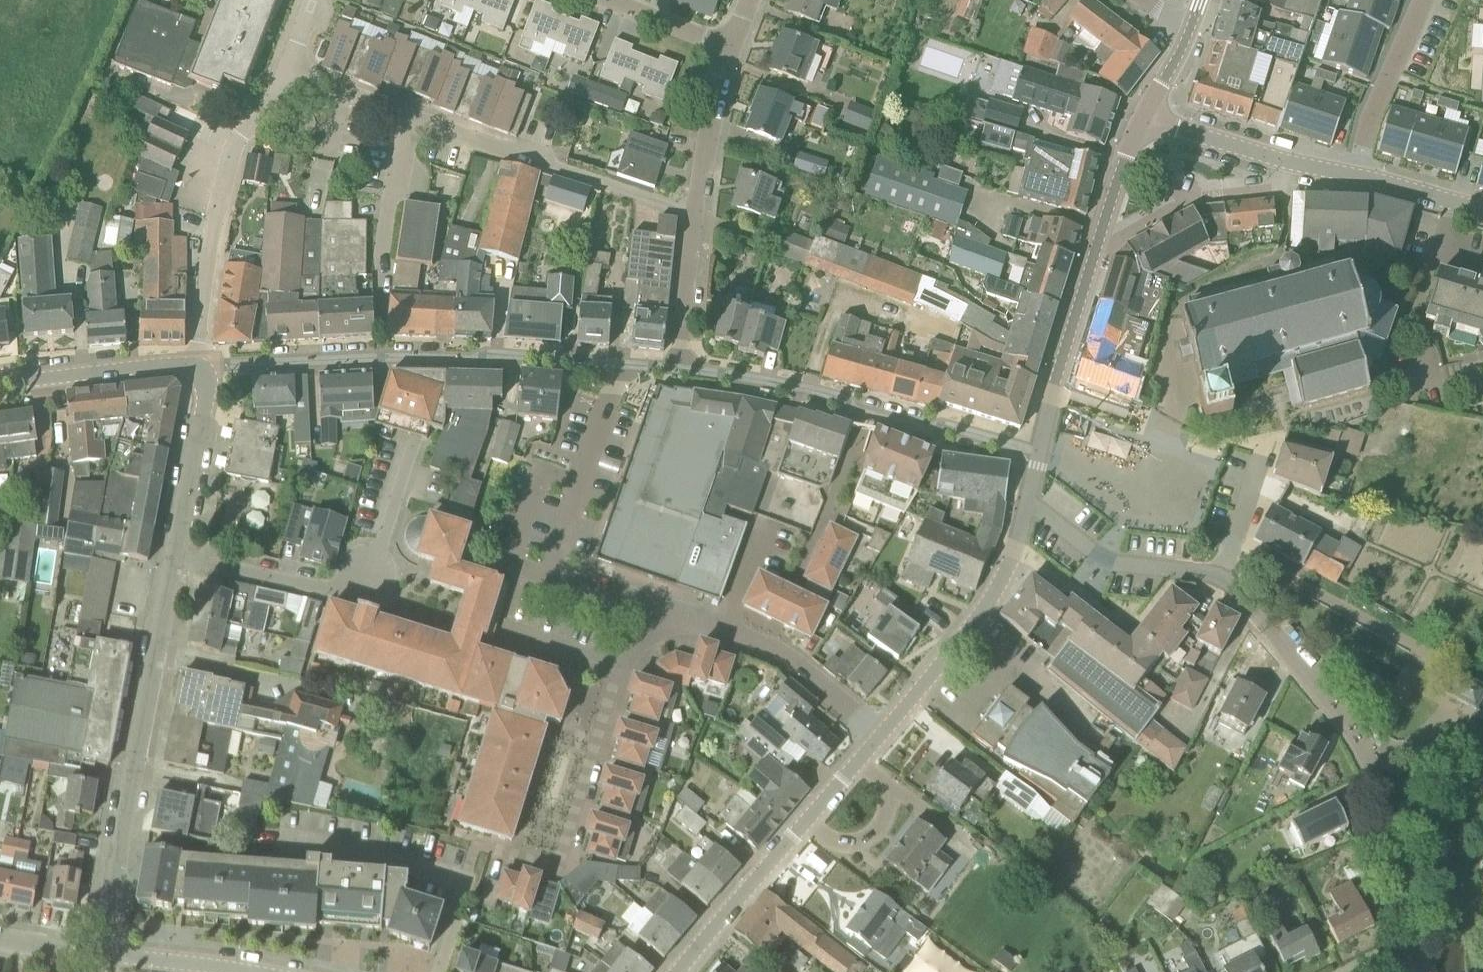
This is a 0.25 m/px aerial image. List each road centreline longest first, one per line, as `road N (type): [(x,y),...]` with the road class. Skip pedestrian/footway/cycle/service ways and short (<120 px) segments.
road 1 (residential): [(1419,951),(1384,793),(1356,733),(1261,614),(1219,576),(1114,565),(1028,503)]
road 2 (residential): [(879,738),(765,645),(701,622),(665,623),(620,669),(563,859),(548,867),(492,848)]
road 3 (residential): [(173,554),(366,599),(439,359)]
road 4 (tertiary): [(105,955),(173,554)]
road 5 (residential): [(681,368),(791,386),(1039,454)]
road 6 (tertiary): [(1039,454),(1098,239),(1143,118)]
road 7 (residential): [(195,365),(236,142),(274,106),(287,73)]
road 8 (tertiary): [(678,971),(879,738)]
road 9 (residential): [(696,216),(410,117)]
road 10 (tertiary): [(879,738),(988,606),(1028,503)]
road 11 (residential): [(383,358),(384,234),(410,117)]
road 12 (residential): [(439,359),(681,368)]
road 13 (tertiary): [(1349,175),(1143,118)]
road 14 (tertiary): [(195,365),(0,384)]
road 15 (tertiary): [(173,554),(207,388),(195,365)]
road 16 (residential): [(1425,0),(1349,175)]
road 17 (residential): [(195,365),(383,358)]
road 18 (residential): [(696,216),(730,50)]
road 19 (residential): [(681,368),(696,216)]
road 20 (tertiary): [(1482,212),(1349,175)]
road 21 (tertiary): [(240,971),(105,955)]
road 22 (residential): [(730,50),(604,0)]
road 23 (residential): [(410,117),(287,73)]

